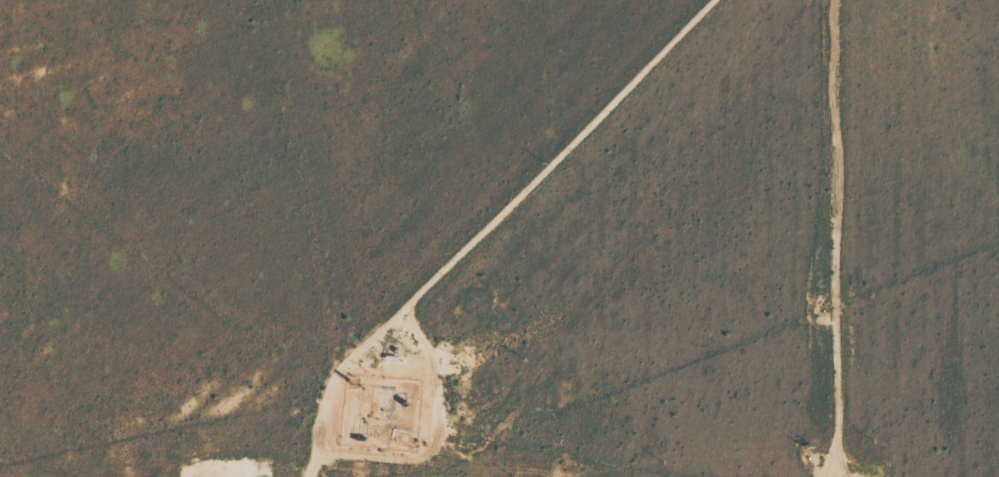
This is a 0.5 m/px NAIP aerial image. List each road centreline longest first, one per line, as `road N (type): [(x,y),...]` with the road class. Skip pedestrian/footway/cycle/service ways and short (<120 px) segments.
road 1 (residential): [(725,0),(236,476)]
road 2 (residential): [(830,0),(830,476)]
road 3 (residential): [(365,351),(245,0)]

